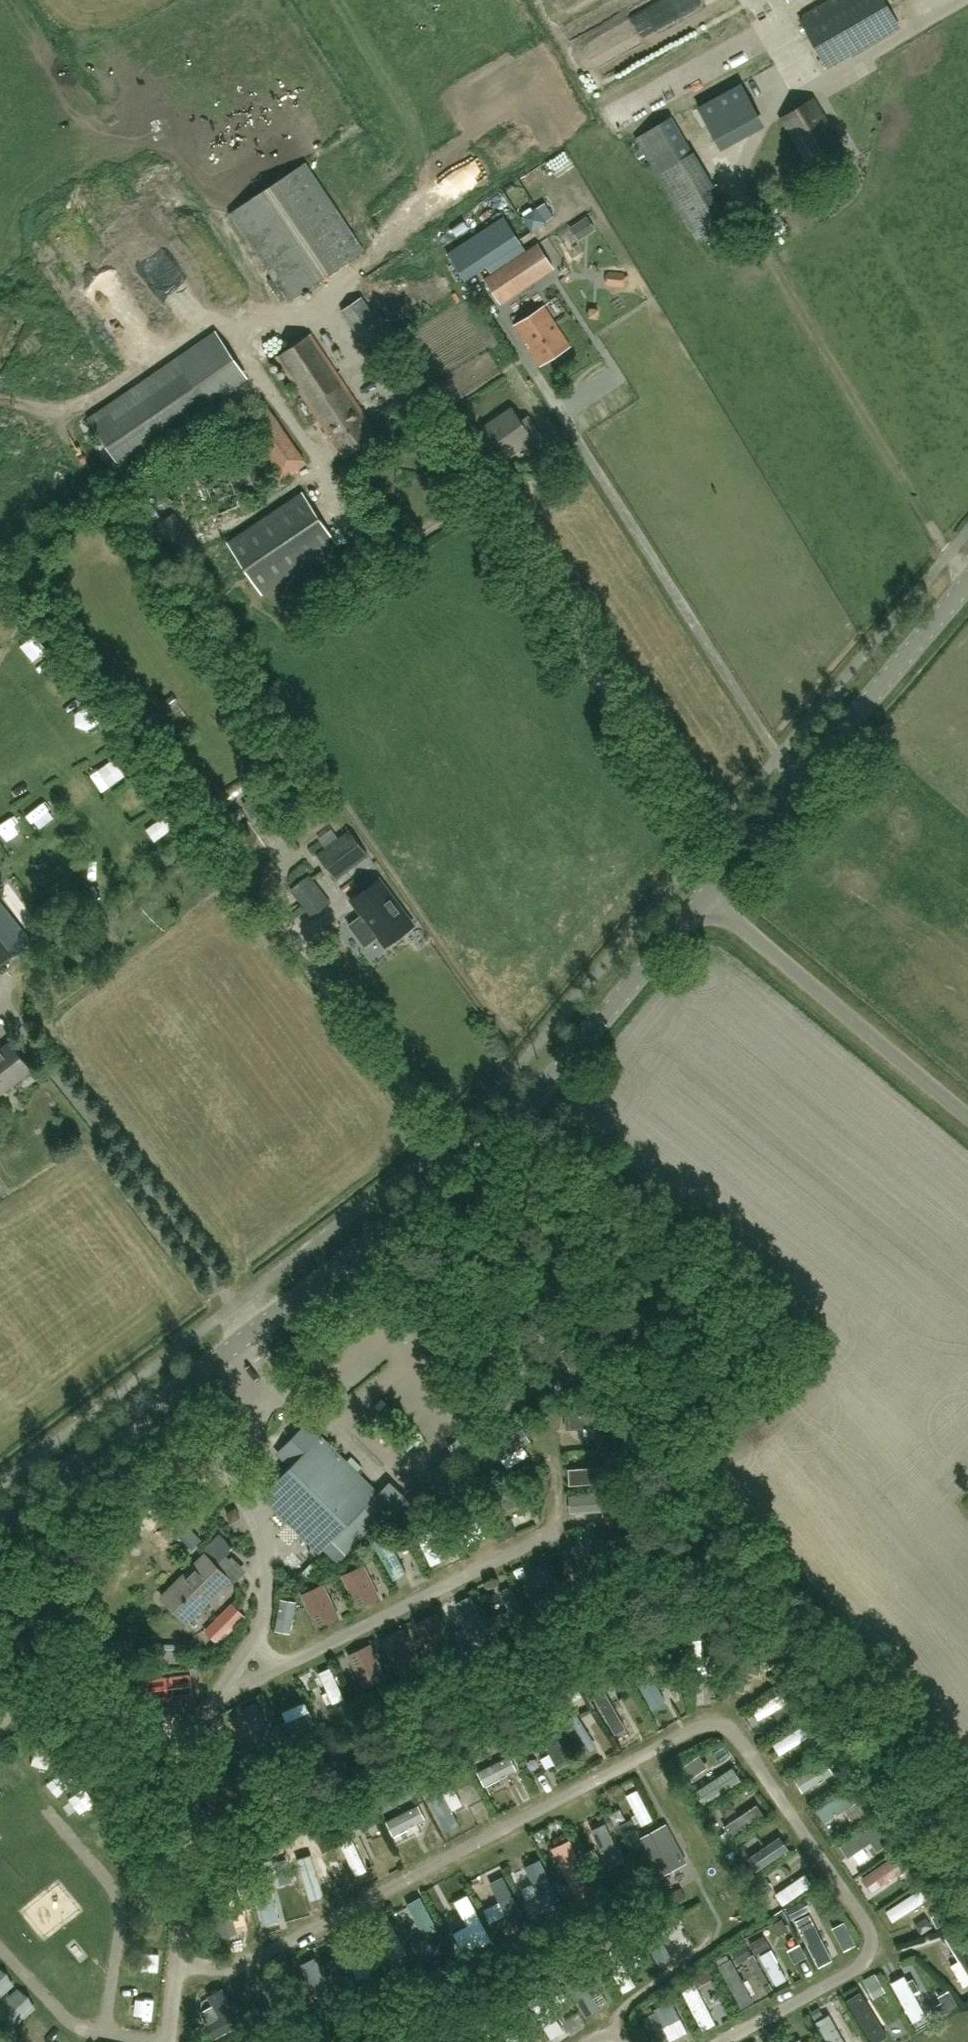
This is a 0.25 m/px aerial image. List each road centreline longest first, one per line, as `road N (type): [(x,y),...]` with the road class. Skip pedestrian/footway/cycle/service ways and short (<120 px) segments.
road 1 (tertiary): [(0,1533),(421,1202),(531,1100),(709,893)]
road 2 (track): [(418,404),(725,875)]
road 3 (track): [(538,379),(799,786)]
road 4 (tertiary): [(709,893),(967,584)]
road 5 (unclassified): [(709,893),(967,1115)]

